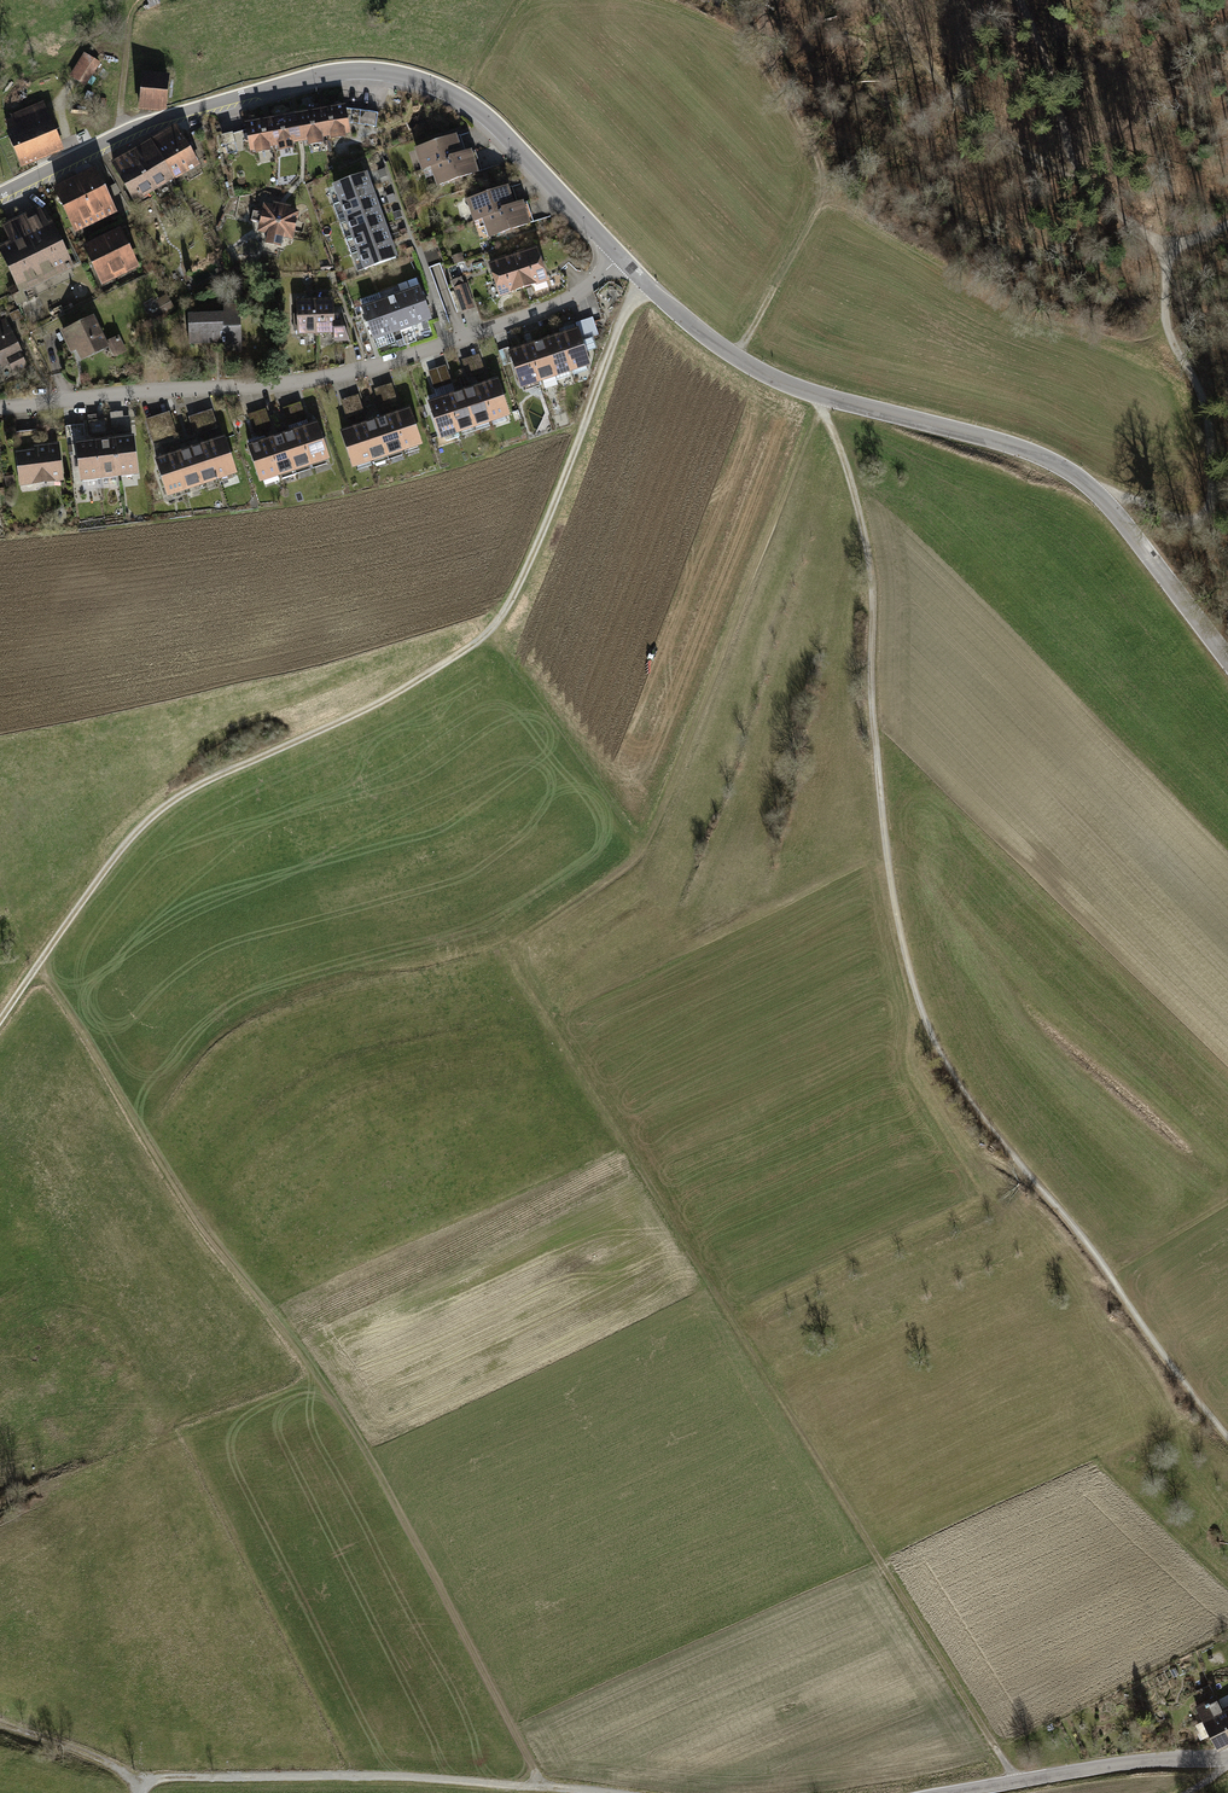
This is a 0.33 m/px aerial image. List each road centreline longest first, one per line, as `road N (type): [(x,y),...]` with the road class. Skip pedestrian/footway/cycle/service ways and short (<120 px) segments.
road 1 (track): [(1014,1782),(732,1328),(515,960),(530,938),(642,850),(821,402)]
road 2 (track): [(1227,1445),(961,1093),(929,1032),(887,861),(864,543),(821,402)]
road 3 (track): [(641,286),(509,610),(463,657),(379,708),(212,781),(146,823),(0,1028)]
road 4 (track): [(539,1792),(393,1508),(168,1181),(42,967)]
road 5 (tertiary): [(622,264),(730,361),(821,402),(1013,452),(1088,491),(1227,663)]
road 6 (tertiary): [(0,195),(122,135),(315,77),(395,74),(470,105),(622,264)]
road 7 (residential): [(622,264),(543,318),(369,375),(277,394),(0,417)]
road 8 (track): [(730,361),(827,169),(782,83),(758,0)]
road 9 (track): [(1166,254),(1164,313),(1209,424),(1212,473),(1199,498),(1160,503),(1112,486),(1088,491)]
road 10 (track): [(134,1792),(356,1784),(481,1792)]
road 11 (unclassified): [(1227,1759),(1161,1759),(957,1792)]
road 12 (track): [(1076,174),(1016,148),(943,85),(881,0)]
road 13 (track): [(1021,0),(1040,40),(1076,174)]
road 14 (track): [(0,1726),(125,1771),(134,1792)]
road 15 (track): [(131,0),(122,135)]
road 16 (track): [(1166,254),(1076,174)]

